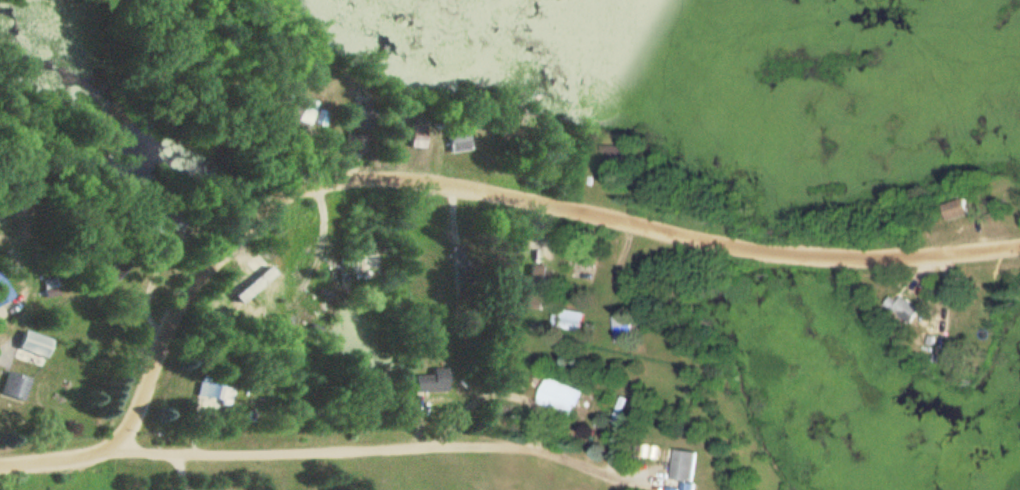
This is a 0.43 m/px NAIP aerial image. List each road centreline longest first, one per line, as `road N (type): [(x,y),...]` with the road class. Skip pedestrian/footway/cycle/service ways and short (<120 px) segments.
road 1 (residential): [(0,463),(117,450),(175,316),(220,259),(271,210),(345,180),(419,181),(555,203),(765,253),(841,257),(1019,246)]
road 2 (residential): [(117,450),(518,444)]

